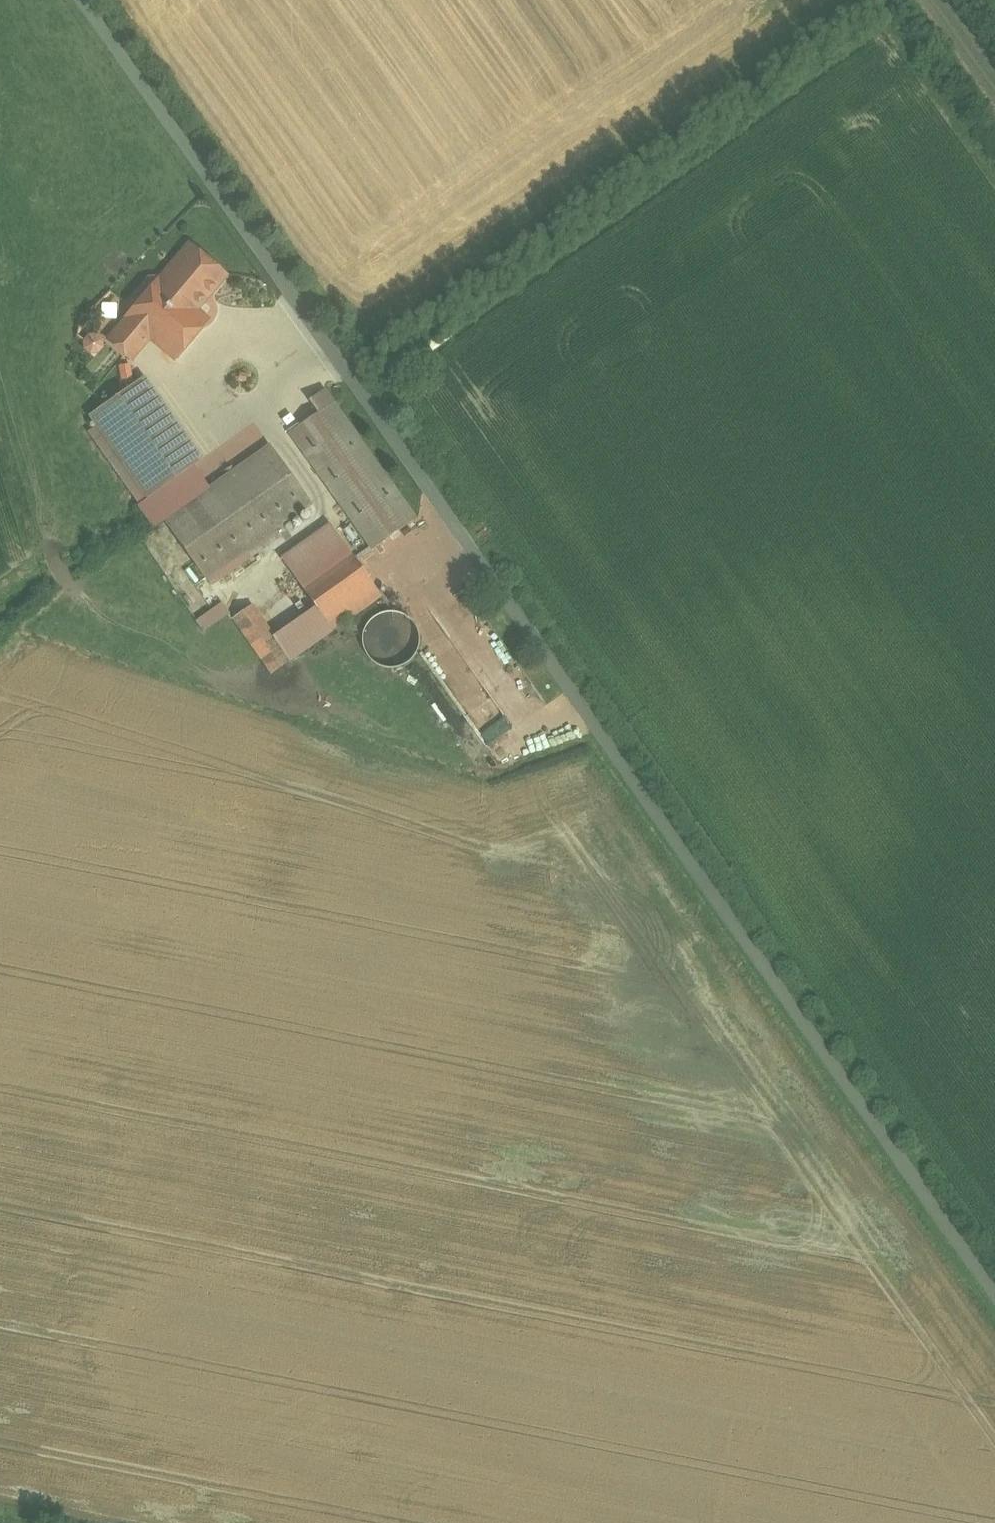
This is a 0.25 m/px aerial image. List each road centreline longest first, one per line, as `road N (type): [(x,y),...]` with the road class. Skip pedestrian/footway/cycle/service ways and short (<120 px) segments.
road 1 (unclassified): [(92,0),(994,1281)]

